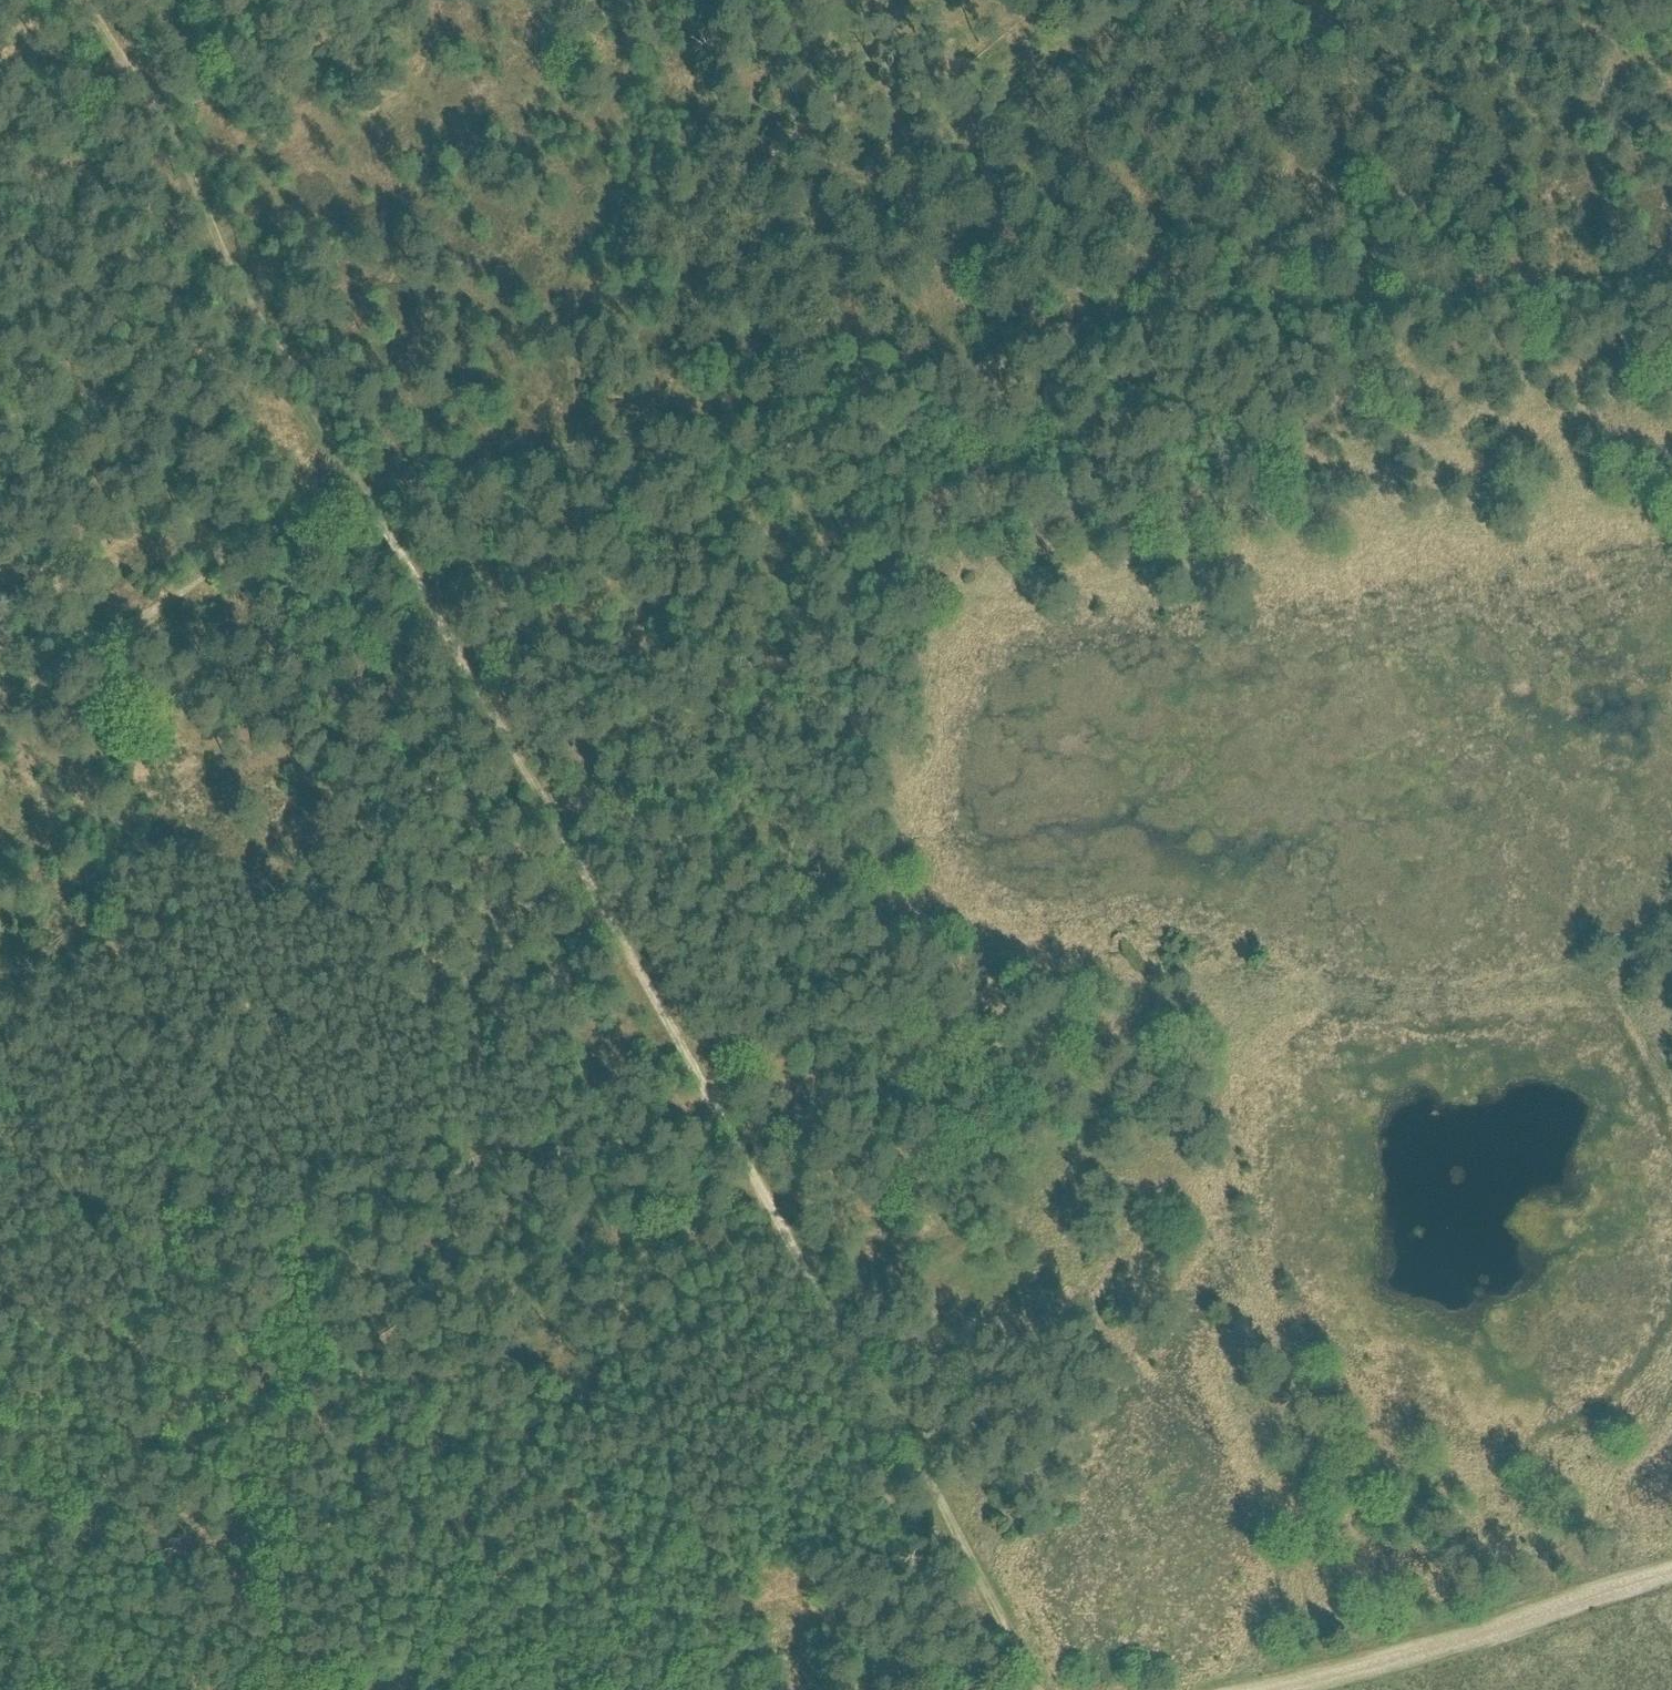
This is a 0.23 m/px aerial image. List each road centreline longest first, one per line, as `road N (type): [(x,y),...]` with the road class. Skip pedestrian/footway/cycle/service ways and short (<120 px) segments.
road 1 (track): [(1671,272),(1016,358),(385,485),(363,479)]
road 2 (track): [(709,1096),(363,479)]
road 3 (track): [(1043,1689),(709,1096)]
road 4 (track): [(363,479),(230,268),(161,121),(84,0)]
road 5 (track): [(363,479),(150,612),(92,640),(0,654)]
road 6 (track): [(1285,1689),(1671,1572)]

